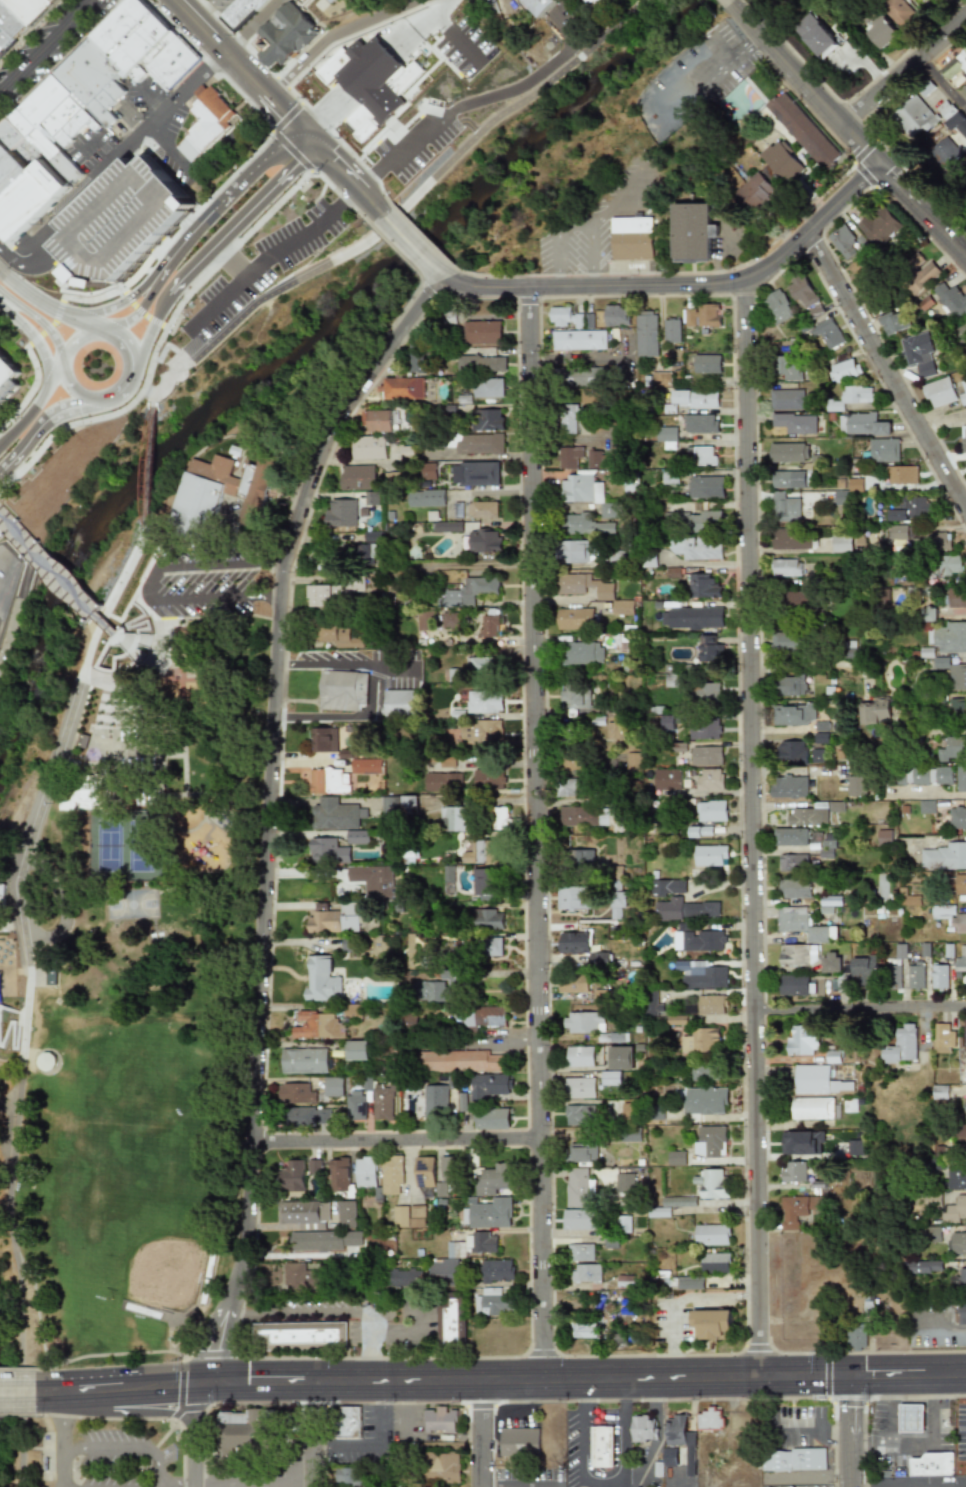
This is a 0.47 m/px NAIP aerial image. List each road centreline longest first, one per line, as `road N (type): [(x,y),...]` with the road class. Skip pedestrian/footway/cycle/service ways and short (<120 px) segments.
road 1 (residential): [(447,279),(330,430),(282,574),(247,1241),(206,1383)]
road 2 (residential): [(745,282),(761,1377)]
road 3 (residential): [(544,1380),(529,288)]
road 4 (tertiary): [(881,163),(767,271),(745,282),(486,288),(447,279)]
road 5 (secondary): [(409,1381),(821,1376)]
road 6 (tertiary): [(732,3),(965,255)]
road 7 (residential): [(965,507),(808,233)]
road 8 (residential): [(253,1142),(541,1139)]
road 9 (secondary): [(35,1393),(314,1381)]
road 10 (secondary): [(298,125),(191,230),(135,313)]
road 11 (secondary): [(152,325),(177,282),(316,144)]
road 12 (secondary): [(63,383),(84,400),(111,396),(128,375),(125,348),(103,331),(76,334),(59,356),(63,383)]
road 13 (secondary): [(174,0),(316,144)]
road 14 (residential): [(427,0),(336,40),(274,100)]
road 15 (residential): [(843,123),(965,18)]
road 16 (tertiary): [(95,0),(0,92)]
road 17 (secondary): [(87,1391),(113,1410),(178,1416),(195,1445)]

